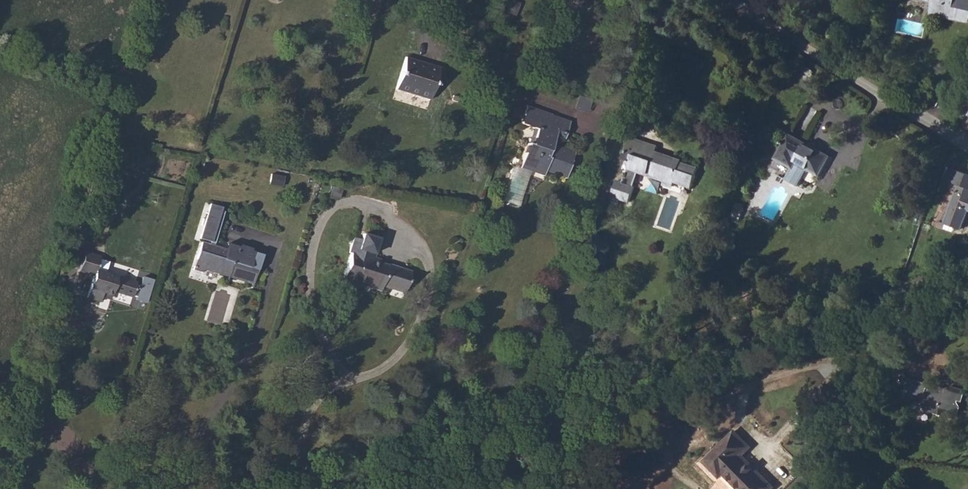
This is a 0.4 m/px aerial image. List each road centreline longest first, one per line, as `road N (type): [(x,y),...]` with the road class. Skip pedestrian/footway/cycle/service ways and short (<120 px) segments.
road 1 (residential): [(317,488),(894,294)]
road 2 (residential): [(967,149),(731,0)]
road 3 (residential): [(826,488),(894,294)]

